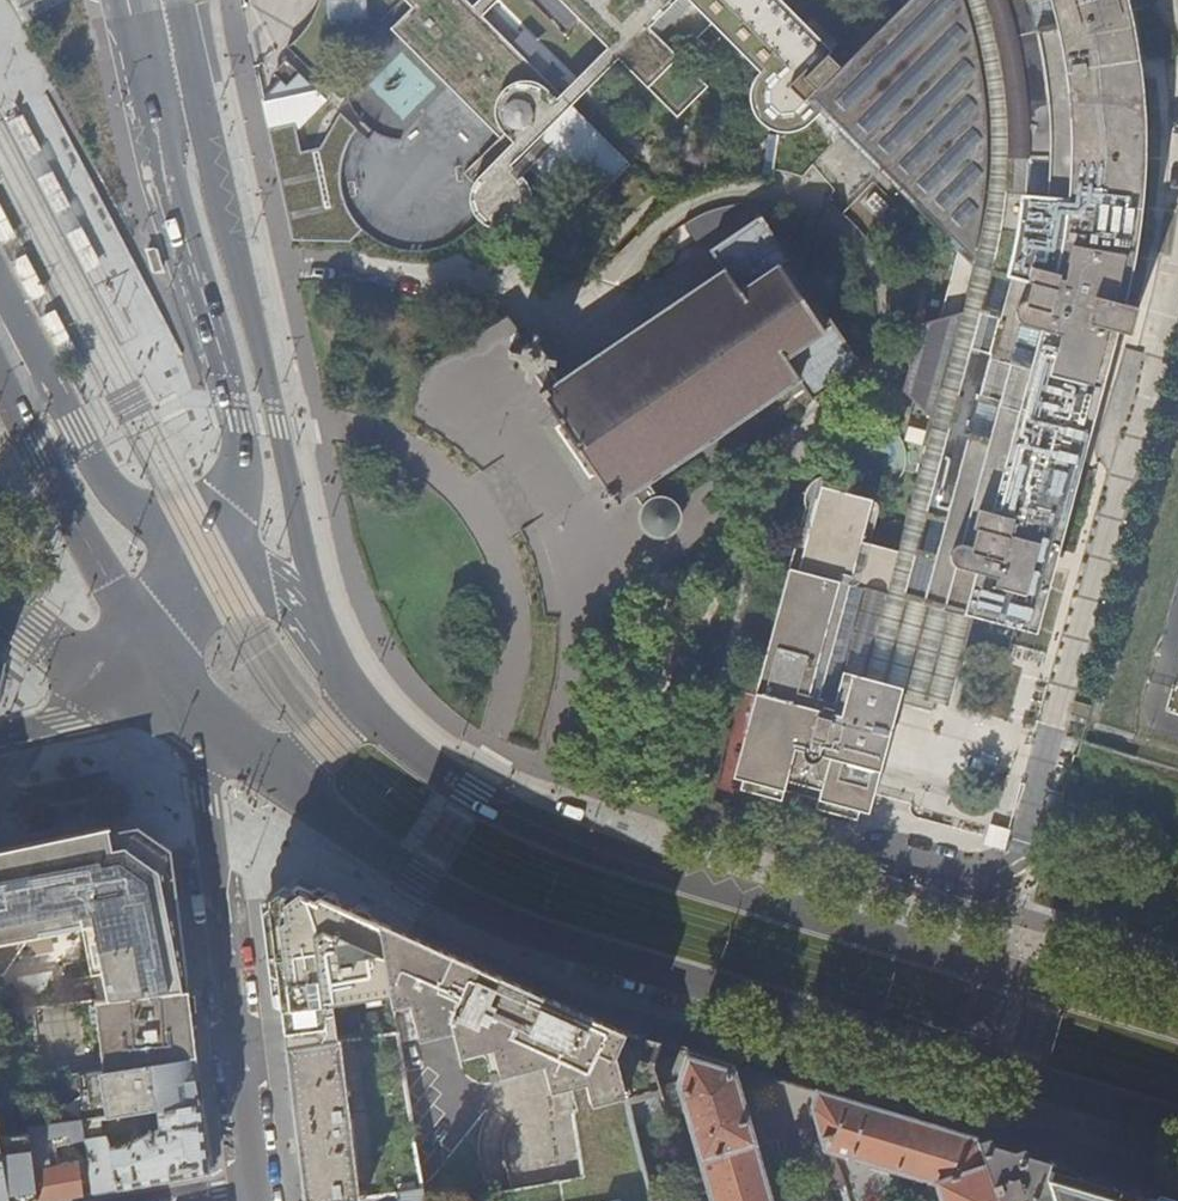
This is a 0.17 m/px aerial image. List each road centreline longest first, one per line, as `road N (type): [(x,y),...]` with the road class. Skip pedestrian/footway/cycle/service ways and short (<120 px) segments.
road 1 (primary): [(287,790),(397,866),(499,918),(964,1064)]
road 2 (primary): [(995,971),(653,871),(542,827),(454,778),(362,704)]
road 3 (tertiary): [(317,624),(279,424),(179,0)]
road 4 (tertiary): [(129,0),(239,448),(239,484),(209,547)]
road 5 (tertiary): [(200,715),(256,1199)]
road 6 (primary): [(209,547),(110,485),(0,283)]
road 7 (primary): [(0,376),(152,657)]
road 8 (primary): [(964,1064),(1177,1128)]
road 9 (primary): [(1177,1025),(995,971)]
road 10 (residential): [(152,657),(87,716),(0,739)]
road 11 (tertiary): [(152,657),(87,657),(47,643),(0,607)]
road 12 (primary): [(317,624),(209,547)]
road 13 (tertiary): [(209,547),(152,657)]

